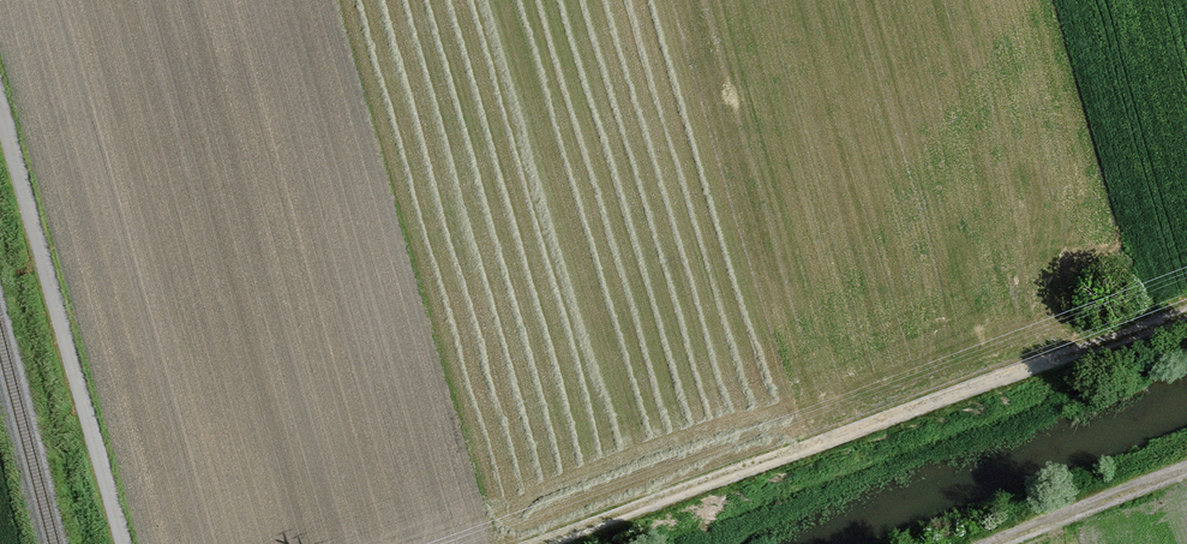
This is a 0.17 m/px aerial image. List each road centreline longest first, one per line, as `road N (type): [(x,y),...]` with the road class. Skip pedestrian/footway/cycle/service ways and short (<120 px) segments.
road 1 (track): [(1186,312),(543,543)]
road 2 (track): [(0,92),(127,543)]
road 3 (track): [(1186,469),(991,543)]

